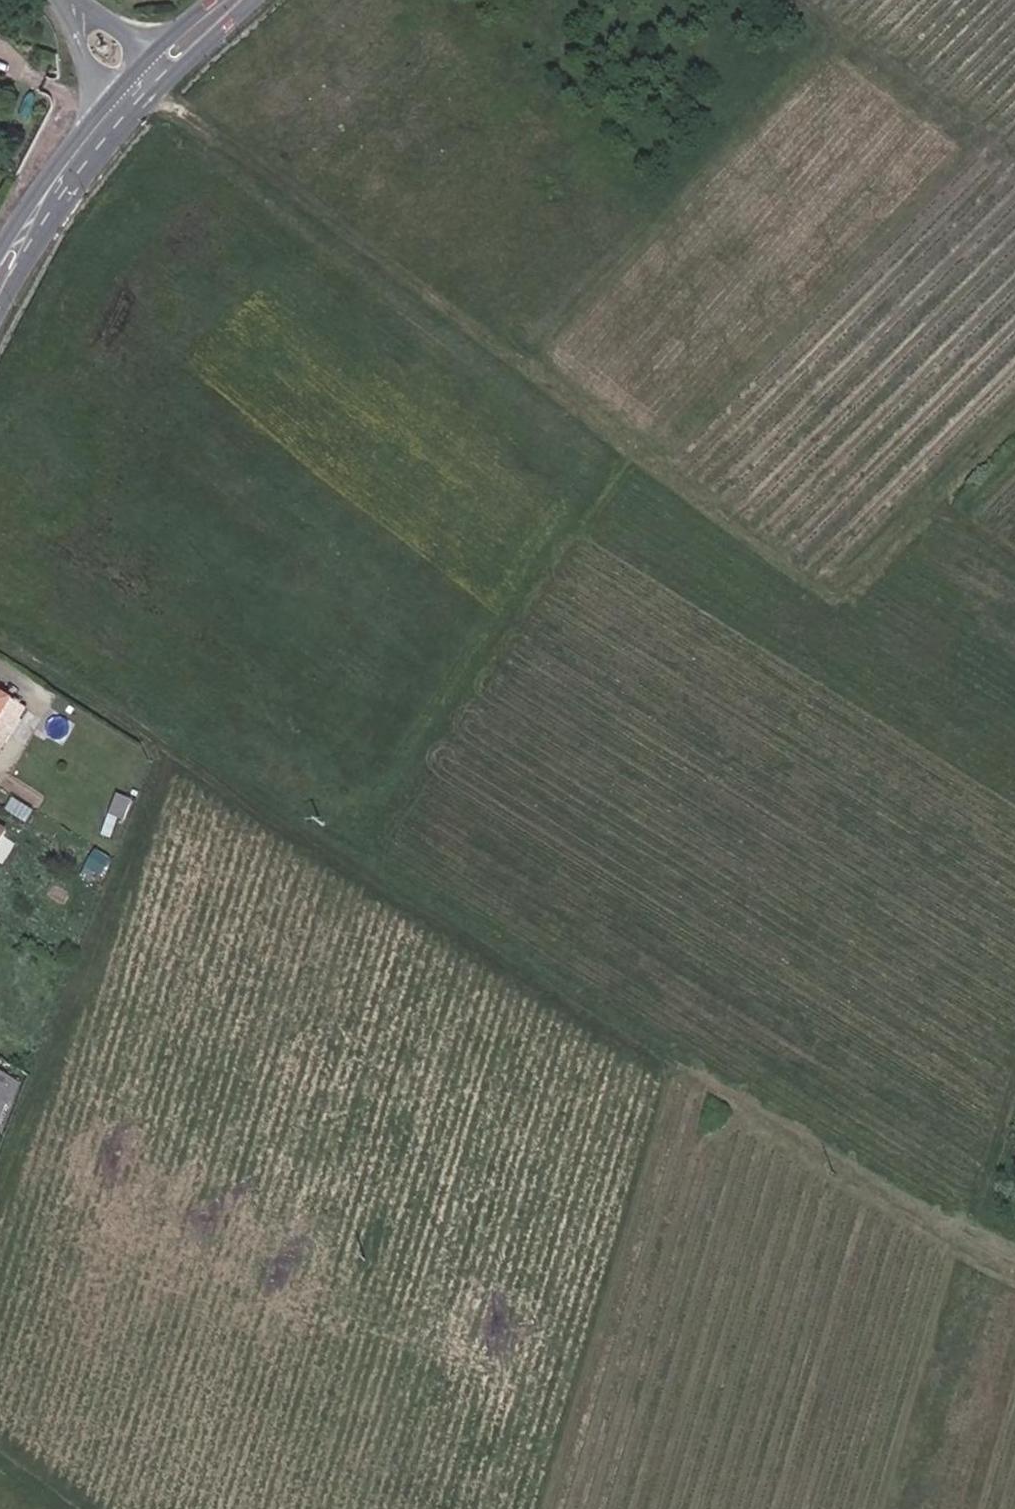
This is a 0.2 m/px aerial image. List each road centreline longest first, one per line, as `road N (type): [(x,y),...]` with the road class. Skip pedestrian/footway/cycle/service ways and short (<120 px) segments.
road 1 (secondary): [(117,124),(79,168),(0,290)]
road 2 (residential): [(75,4),(117,124)]

